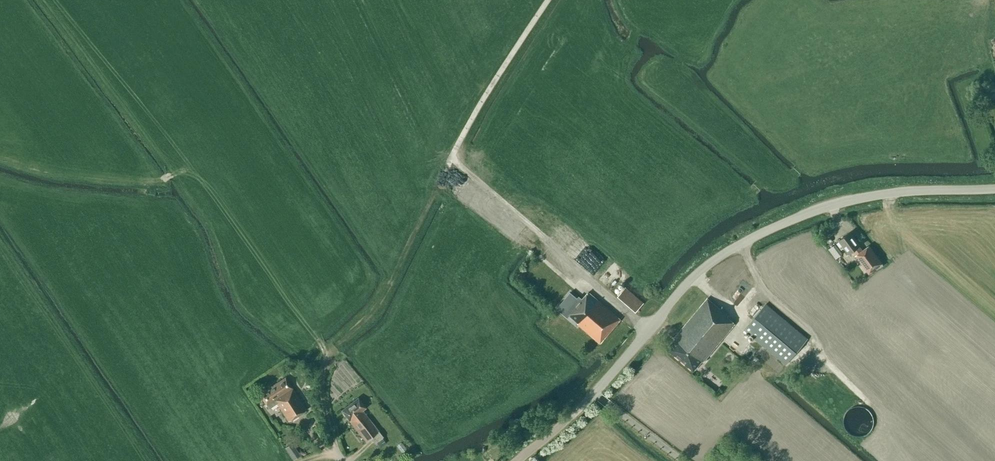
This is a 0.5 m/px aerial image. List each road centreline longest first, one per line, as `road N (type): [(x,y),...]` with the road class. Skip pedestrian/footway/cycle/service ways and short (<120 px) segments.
road 1 (tertiary): [(515,460),(595,393),(695,275),(730,249),(848,200),(994,189)]
road 2 (track): [(650,328),(452,159),(547,0)]
road 3 (track): [(328,357),(384,295),(452,159)]
road 4 (track): [(343,460),(323,402),(322,344)]

